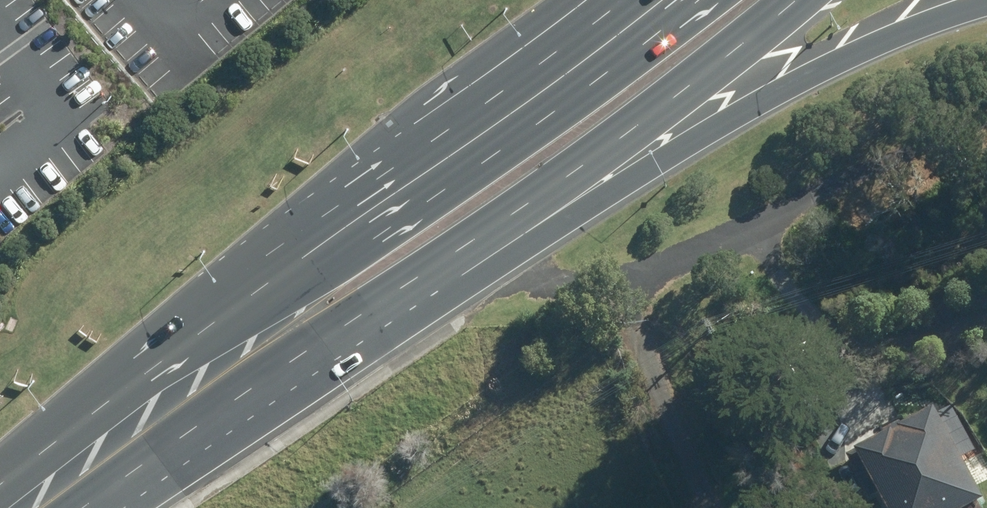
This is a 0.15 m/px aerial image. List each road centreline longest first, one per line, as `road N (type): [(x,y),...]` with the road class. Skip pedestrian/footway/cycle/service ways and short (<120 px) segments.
road 1 (primary): [(0,487),(645,0)]
road 2 (primary): [(986,5),(802,77),(503,236)]
road 3 (primary): [(461,264),(99,507)]
road 4 (primary): [(793,0),(503,236)]
road 5 (residential): [(647,278),(986,132)]
road 6 (residential): [(647,278),(568,284),(461,264)]

